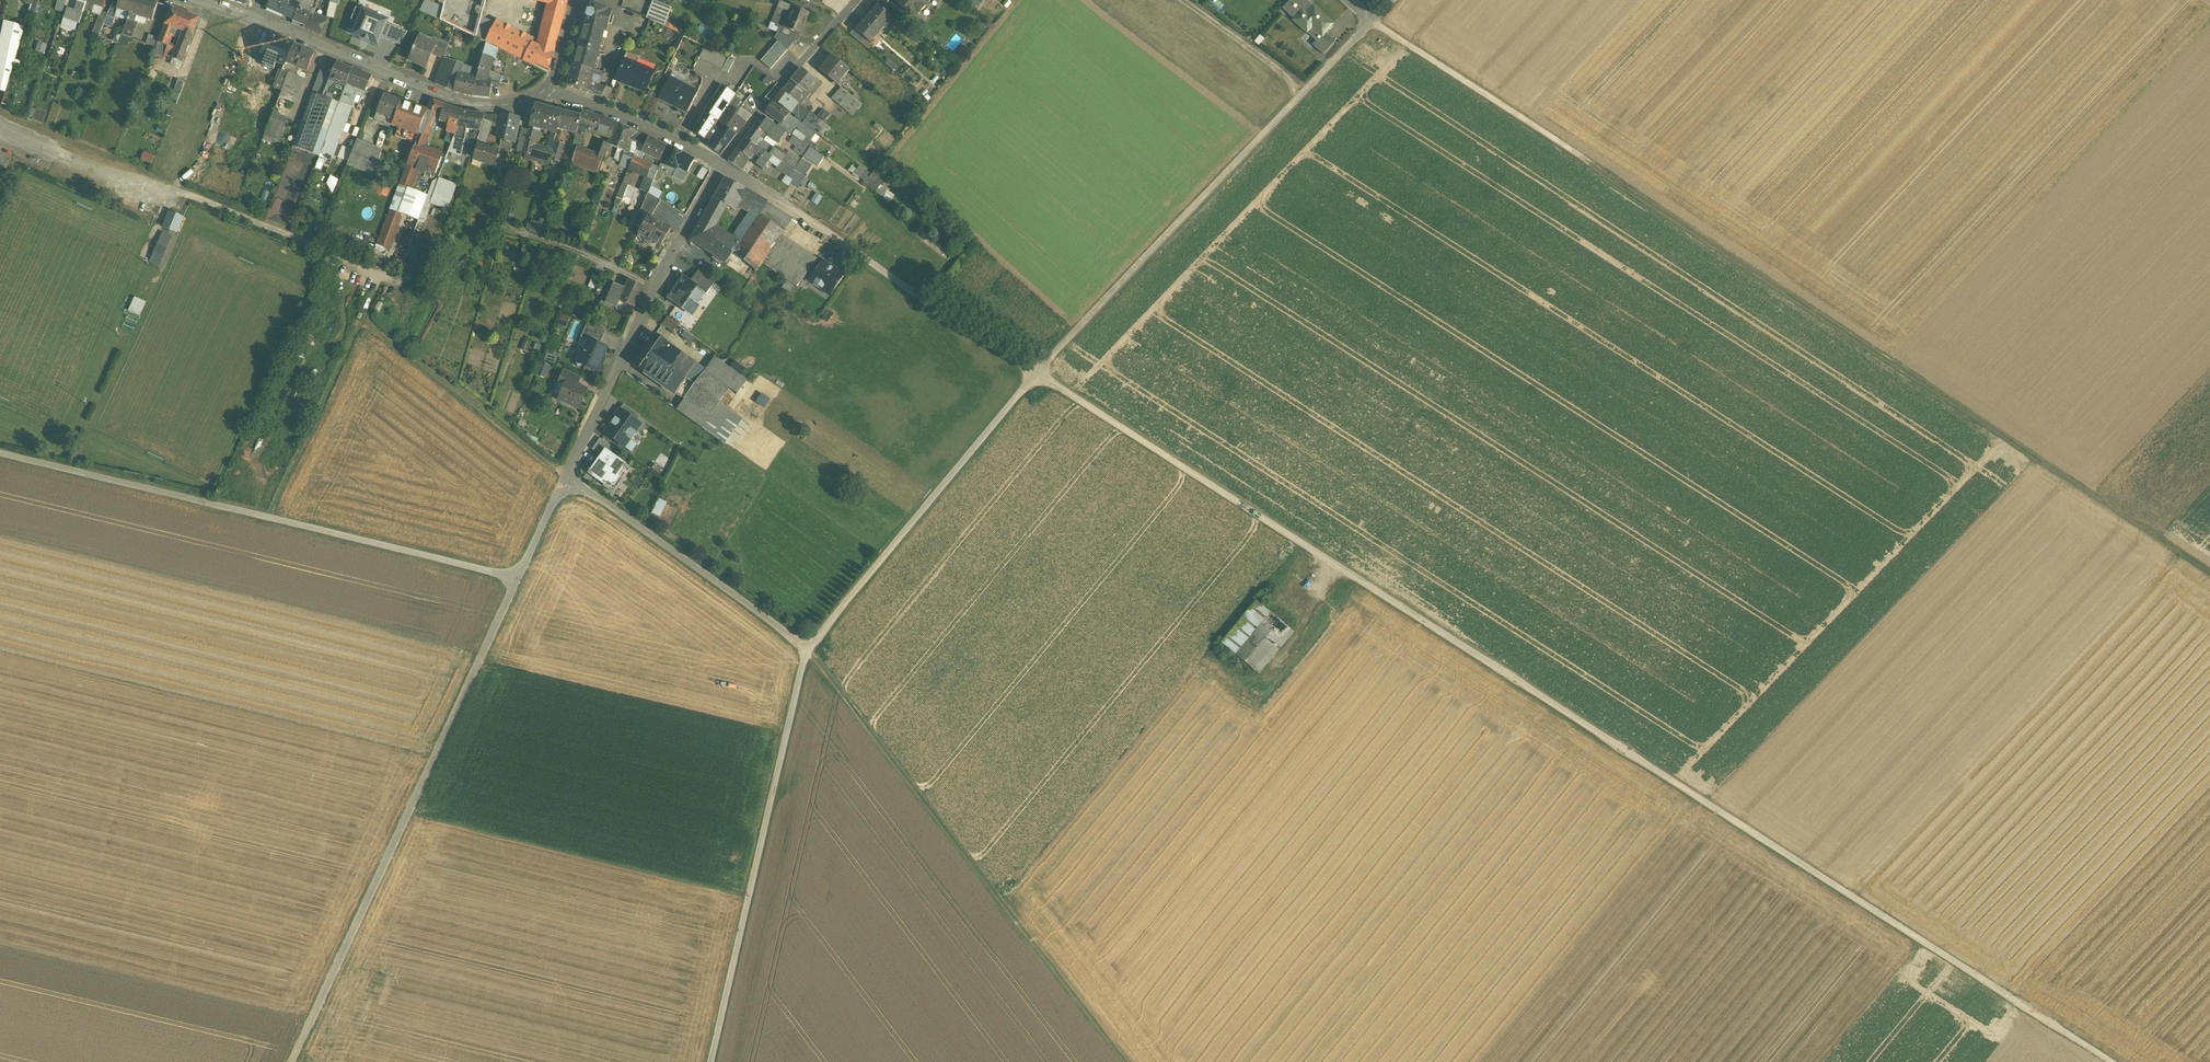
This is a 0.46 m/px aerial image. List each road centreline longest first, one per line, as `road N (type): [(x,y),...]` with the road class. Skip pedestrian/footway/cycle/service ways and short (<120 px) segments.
road 1 (track): [(2113,1061),(1036,373)]
road 2 (track): [(1372,22),(2209,570)]
road 3 (track): [(807,649),(1036,373),(1392,0)]
road 4 (track): [(518,578),(291,1061)]
road 5 (track): [(0,453),(518,578)]
road 6 (track): [(1124,1061),(807,649)]
road 7 (track): [(713,1061),(807,649)]
road 8 (secondary): [(191,0),(465,103),(524,101),(552,87)]
road 9 (residential): [(566,474),(651,289),(720,167)]
road 10 (track): [(566,474),(807,649)]
road 11 (track): [(651,289),(515,236),(485,239),(423,285),(386,276)]
road 12 (track): [(277,519),(386,276)]
road 13 (track): [(566,474),(367,320)]
road 14 (residential): [(720,167),(855,0)]
road 15 (track): [(869,260),(1036,373)]
road 16 (residential): [(552,87),(720,167)]
road 17 (residential): [(720,167),(869,260)]
road 18 (track): [(1183,0),(1305,90)]

